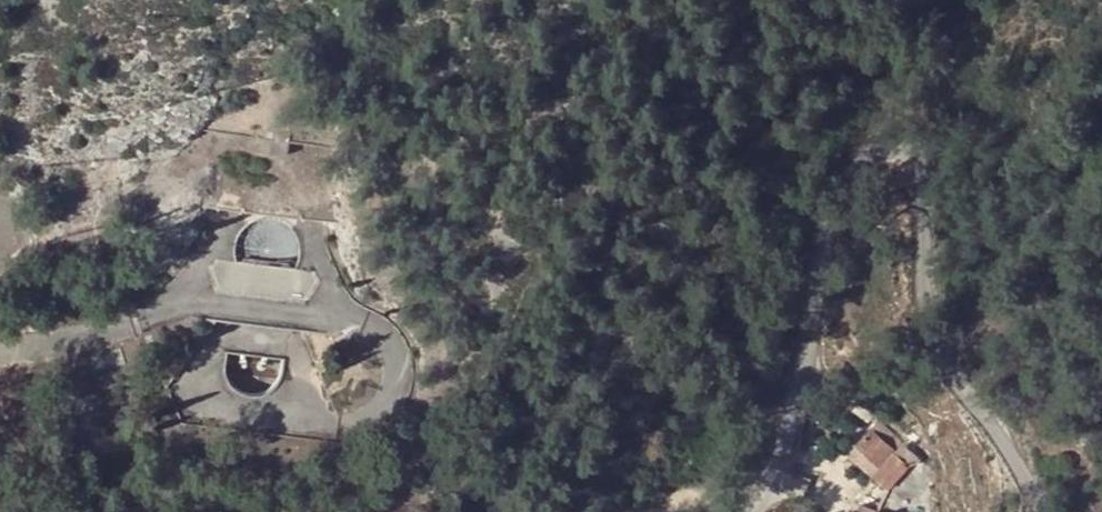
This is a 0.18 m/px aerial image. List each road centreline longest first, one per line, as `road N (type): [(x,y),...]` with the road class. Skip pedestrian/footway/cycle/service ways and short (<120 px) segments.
road 1 (unclassified): [(756,511),(786,459),(860,165),(900,138),(927,157),(949,345),(1052,511)]
road 2 (unclassified): [(0,350),(175,319)]

